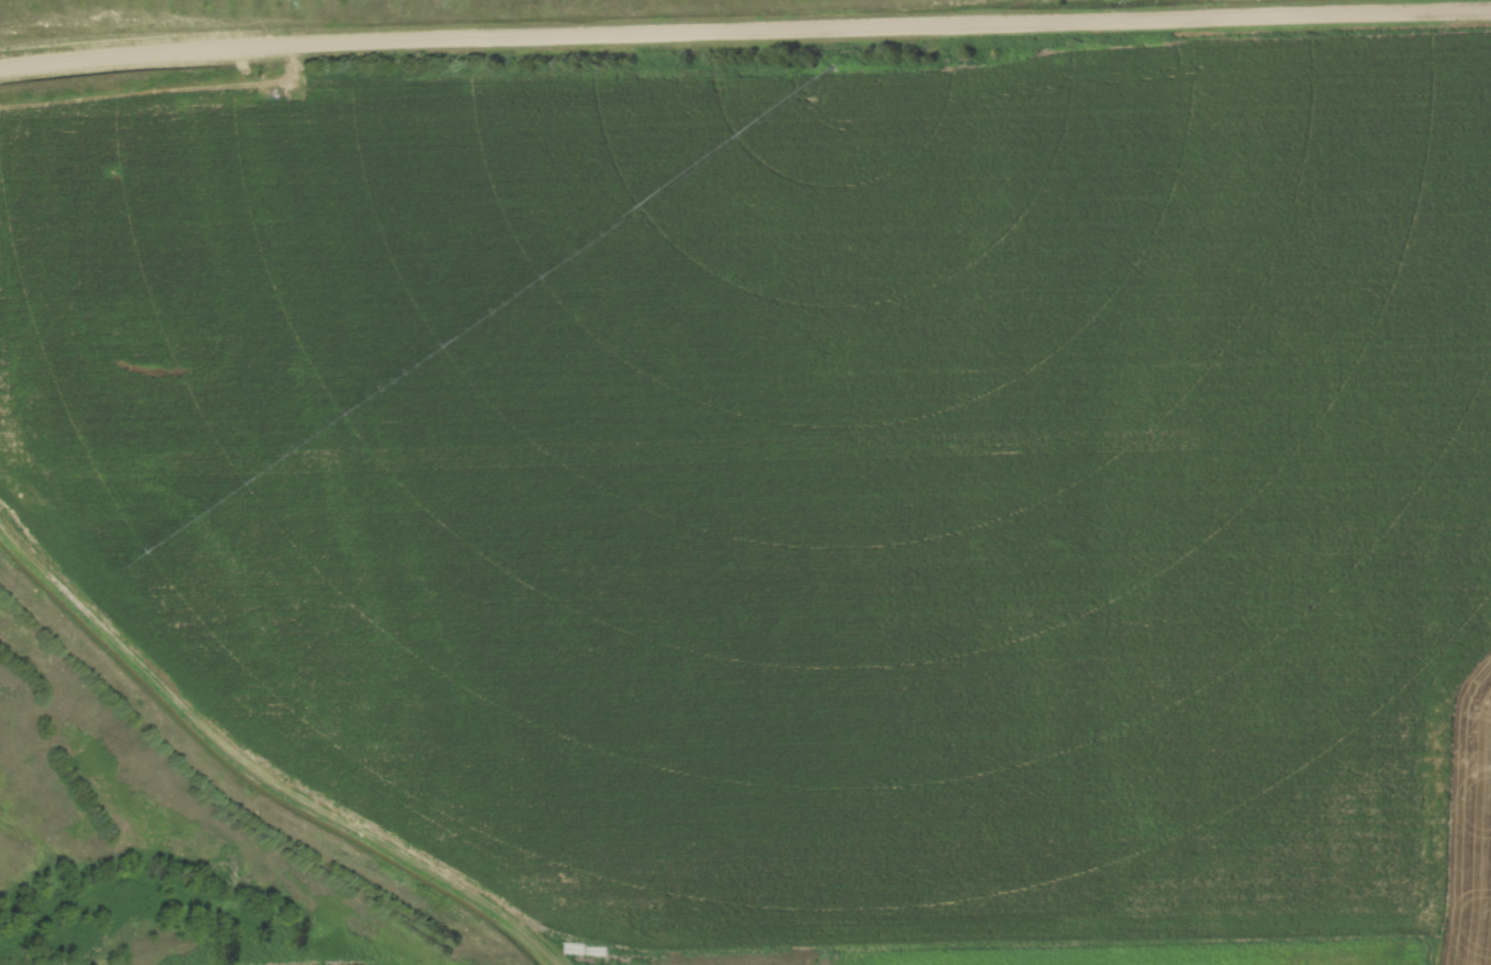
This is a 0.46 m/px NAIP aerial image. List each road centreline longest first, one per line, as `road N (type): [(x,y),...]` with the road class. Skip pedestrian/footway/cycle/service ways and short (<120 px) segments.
road 1 (tertiary): [(0,67),(85,56),(1490,10)]

